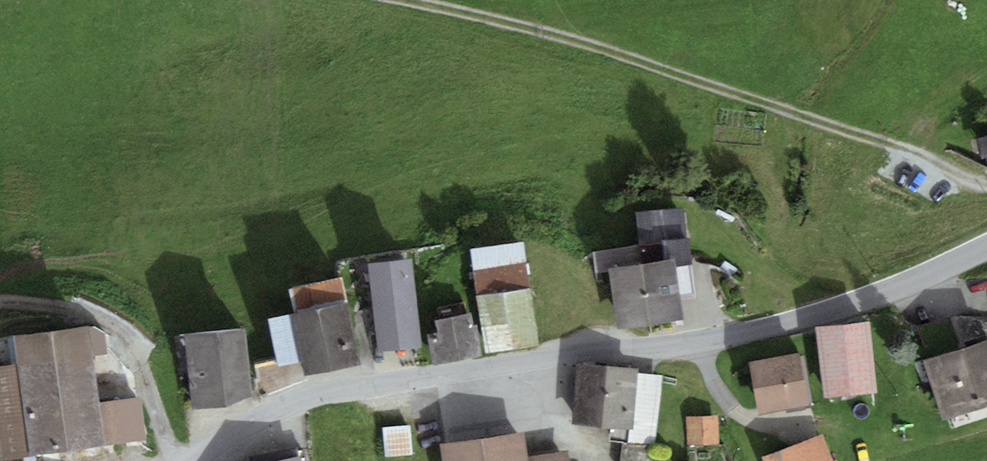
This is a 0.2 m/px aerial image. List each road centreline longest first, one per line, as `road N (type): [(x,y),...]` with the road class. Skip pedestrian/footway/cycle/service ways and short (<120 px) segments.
road 1 (tertiary): [(198,460),(253,425),(341,390),(658,353),(780,327),(870,300),(986,246)]
road 2 (track): [(986,186),(910,151),(564,41),(378,0)]

